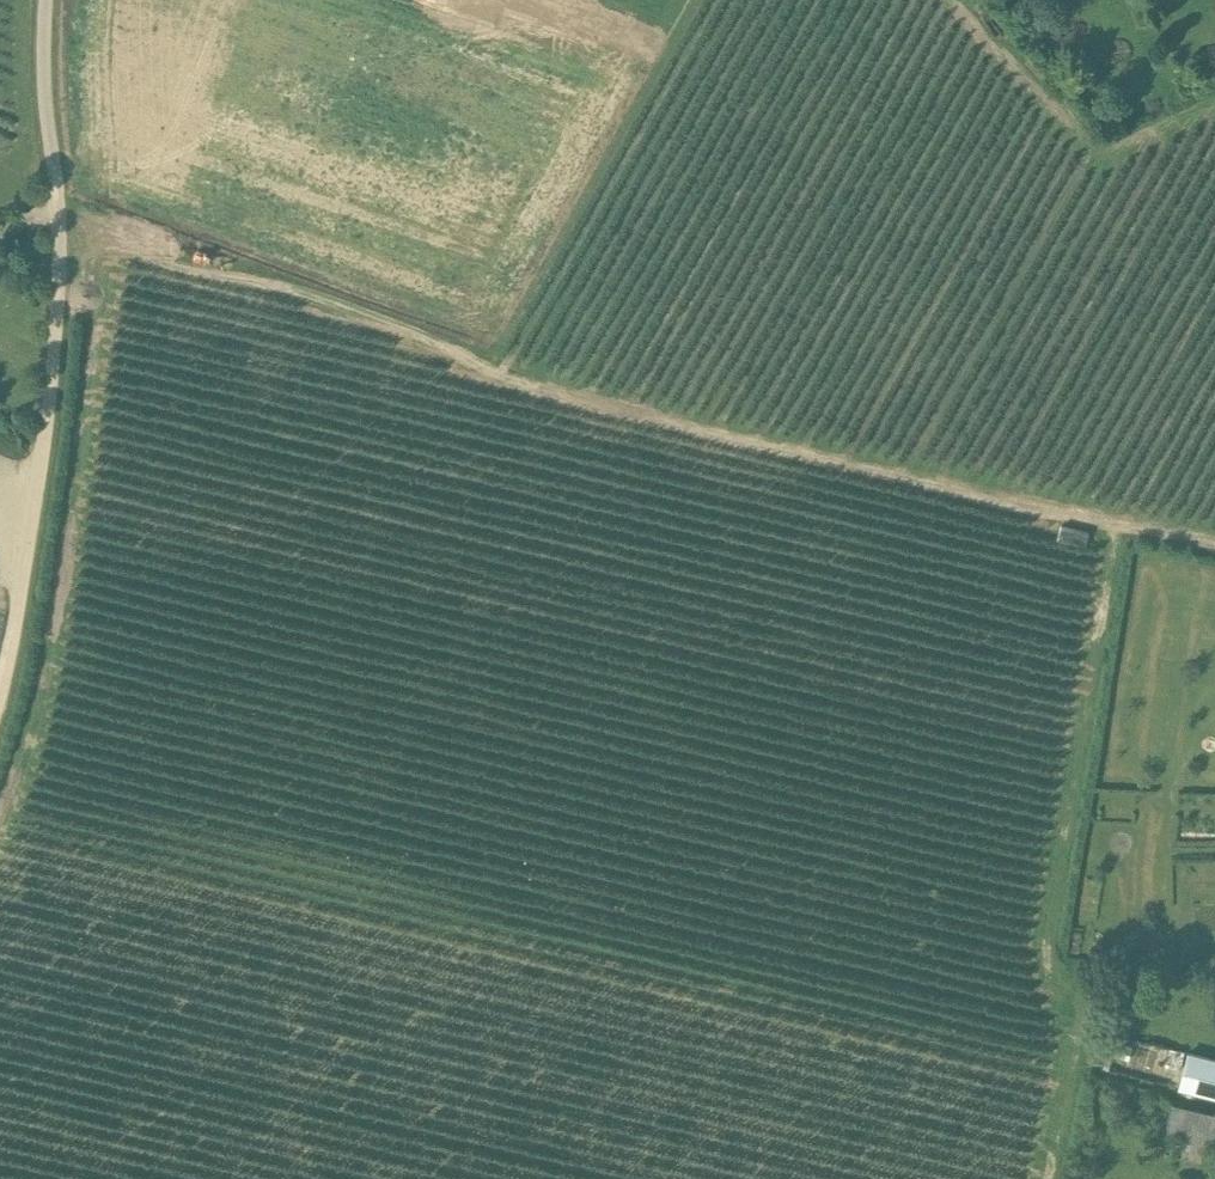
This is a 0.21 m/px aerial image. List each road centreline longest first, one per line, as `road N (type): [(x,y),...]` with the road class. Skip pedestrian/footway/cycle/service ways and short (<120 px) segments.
road 1 (track): [(0,710),(58,361),(63,213),(49,82),(51,0)]

